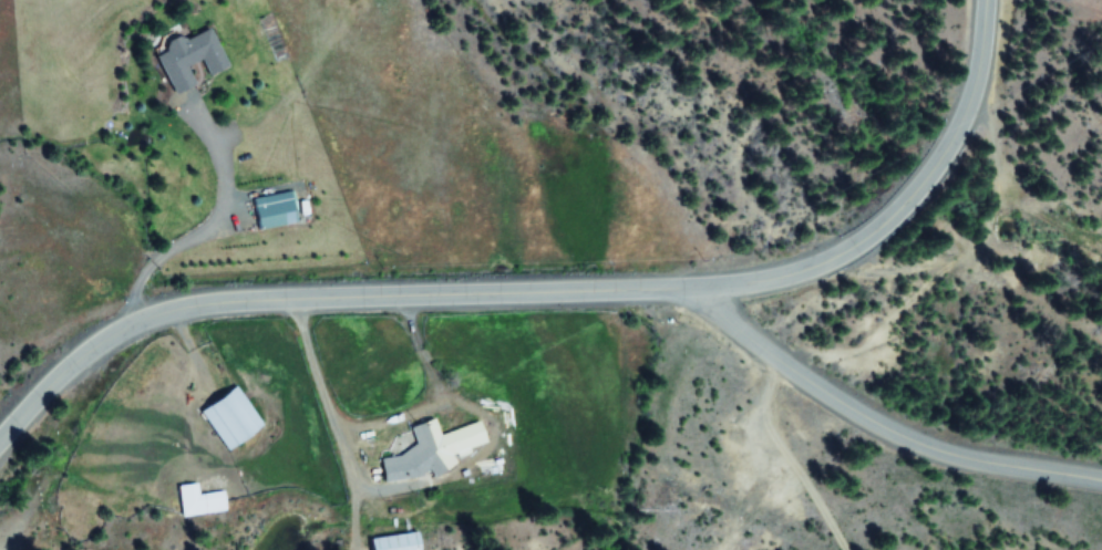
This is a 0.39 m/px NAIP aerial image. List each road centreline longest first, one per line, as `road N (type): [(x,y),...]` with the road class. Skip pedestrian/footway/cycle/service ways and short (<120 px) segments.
road 1 (secondary): [(986,0),(964,114),(924,181),(861,241),(814,266),(698,287),(188,304),(134,322),(90,353),(0,446)]
road 2 (residential): [(698,287),(730,326),(890,432),(968,459),(1101,481)]

